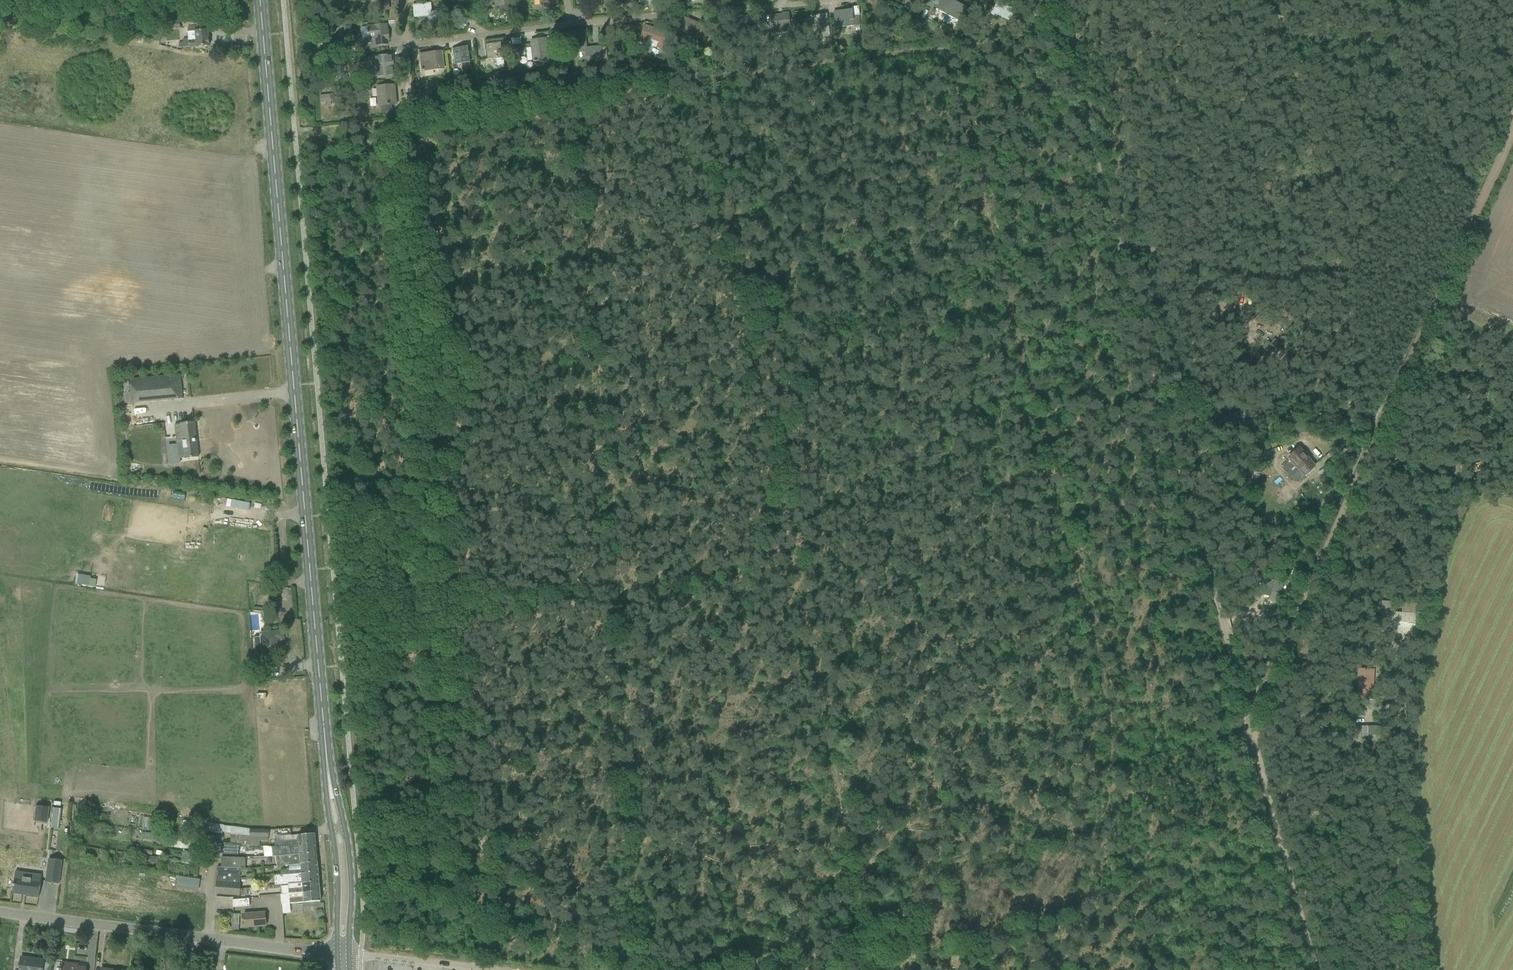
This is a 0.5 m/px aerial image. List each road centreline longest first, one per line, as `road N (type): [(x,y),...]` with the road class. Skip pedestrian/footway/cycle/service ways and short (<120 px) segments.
road 1 (track): [(1060,28),(572,96),(612,587),(790,571),(850,888),(1108,820),(1105,773),(1252,724)]
road 2 (track): [(1512,131),(1252,724),(1316,969)]
road 3 (track): [(642,969),(612,587),(435,603),(454,820)]
road 4 (track): [(1053,0),(1252,724)]
road 5 (primary): [(325,746),(259,0)]
road 6 (track): [(945,44),(1106,727),(1105,773)]
road 7 (track): [(790,571),(698,79)]
road 8 (track): [(1376,415),(1360,395),(1272,0)]
road 9 (unclassified): [(337,953),(0,913)]
road 10 (primary): [(349,954),(349,858),(325,746)]
road 11 (primary): [(325,746),(337,953)]
road 12 (residential): [(407,45),(568,24)]
road 13 (unclassified): [(484,969),(349,954)]

